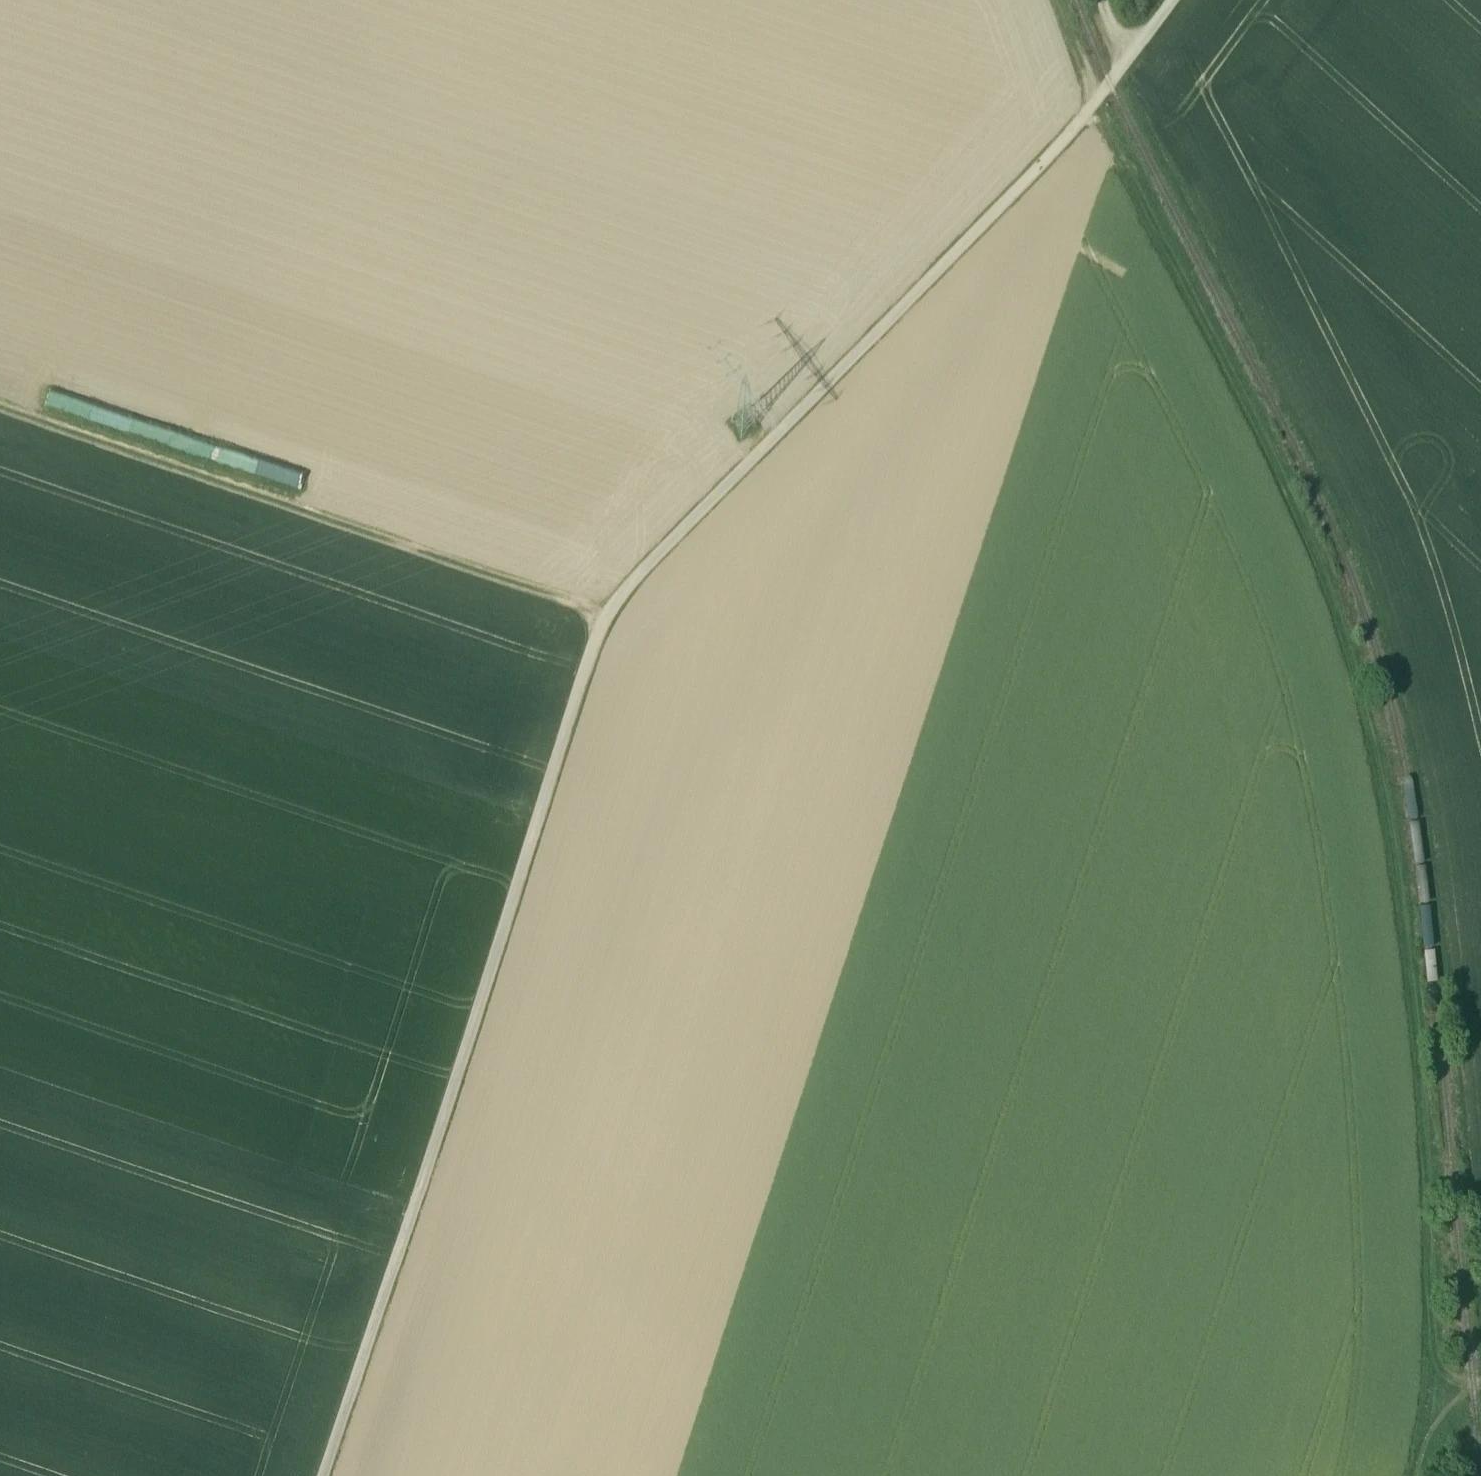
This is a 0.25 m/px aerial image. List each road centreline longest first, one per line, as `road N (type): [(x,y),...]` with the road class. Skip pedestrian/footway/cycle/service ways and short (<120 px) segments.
road 1 (track): [(1435,1369),(1436,1218),(1412,947),(1366,685),(1297,501),(1094,102),(1053,0)]
road 2 (track): [(606,619),(0,419)]

